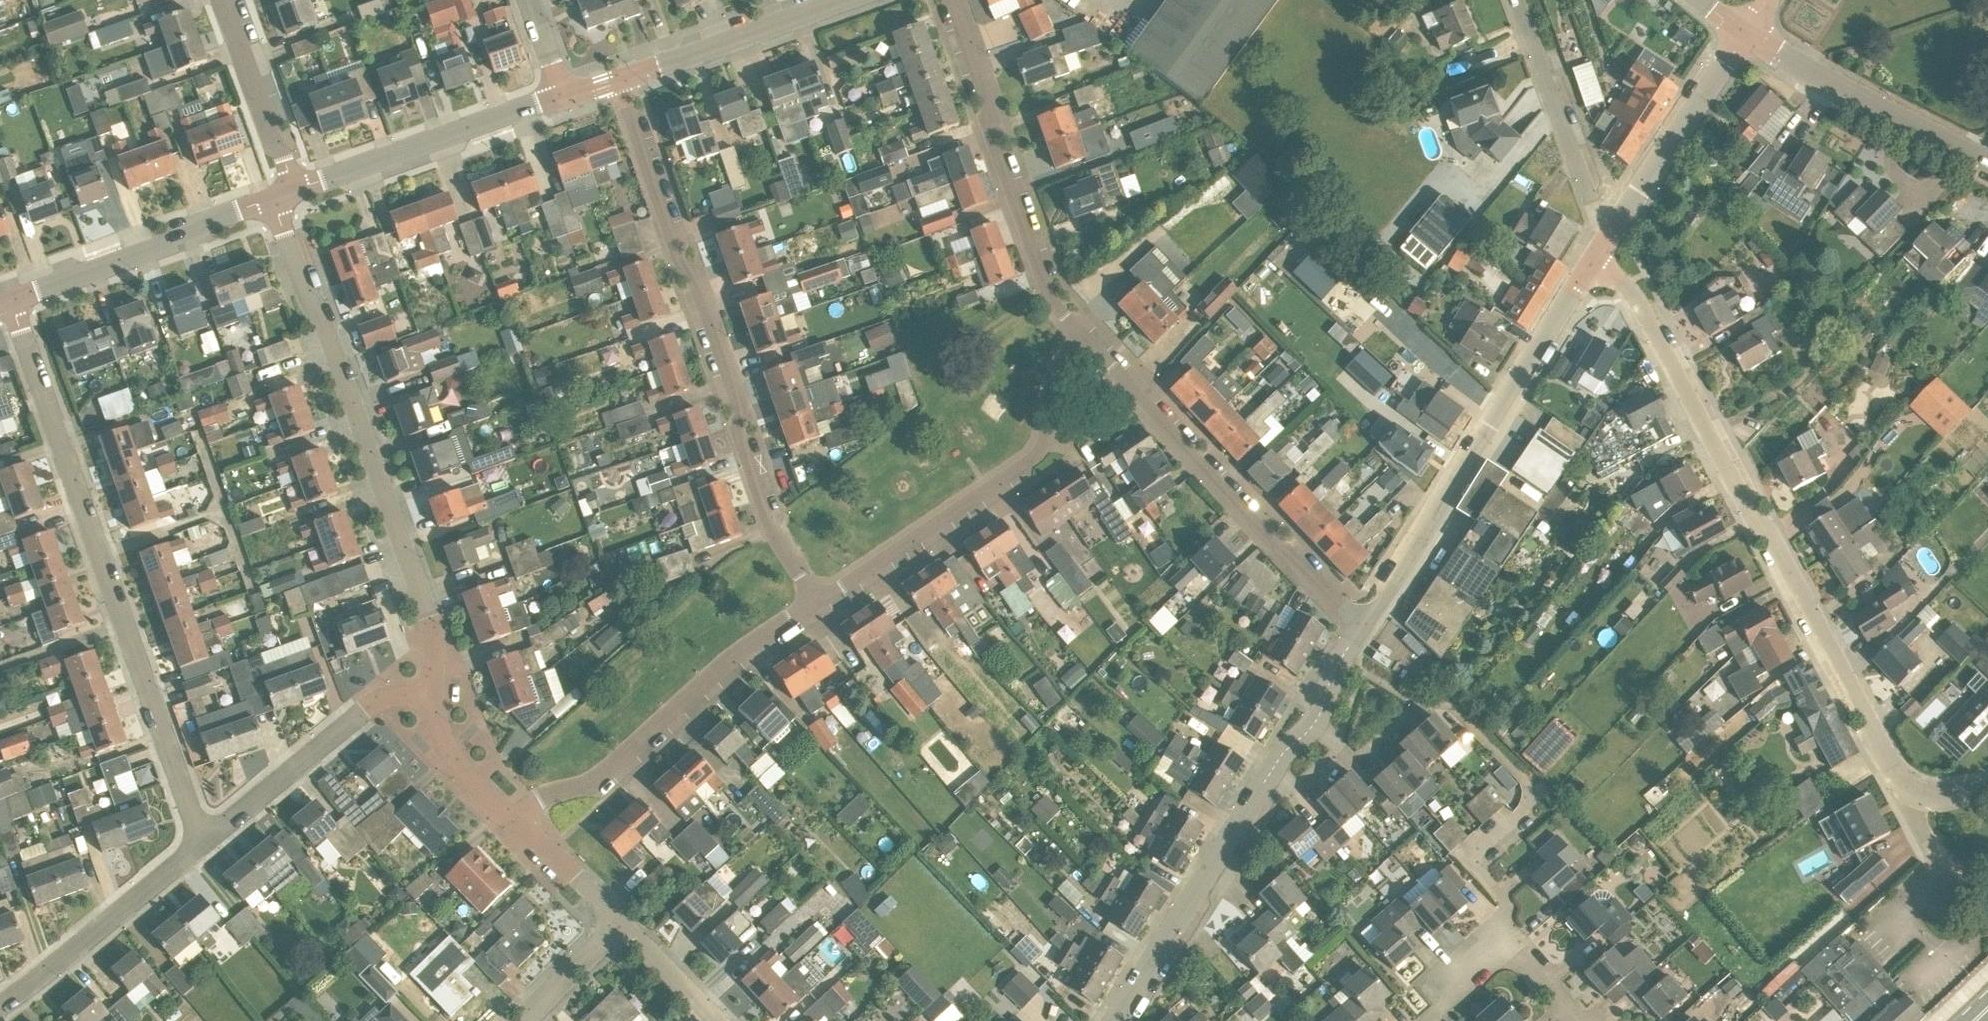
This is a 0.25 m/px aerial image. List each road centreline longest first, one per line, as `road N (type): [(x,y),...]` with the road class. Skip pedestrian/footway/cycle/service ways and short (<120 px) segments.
road 1 (residential): [(1987,788),(1929,797),(1898,779),(1636,298),(1596,257)]
road 2 (residential): [(200,841),(9,298)]
road 3 (residential): [(817,603),(776,536),(624,80)]
road 4 (residential): [(432,690),(424,600),(276,203)]
road 5 (residential): [(1116,1020),(1359,633)]
road 6 (residential): [(1359,633),(1596,257)]
road 7 (residential): [(1090,343),(1359,633)]
road 8 (residential): [(1090,343),(1061,366),(1036,457),(817,603)]
road 9 (residential): [(500,811),(602,781),(731,661),(817,603)]
road 10 (residential): [(951,0),(1045,286),(1090,343)]
road 11 (tertiary): [(9,298),(276,203)]
road 12 (tertiary): [(299,194),(565,100)]
road 13 (residential): [(200,841),(391,695),(432,690)]
road 14 (tertiary): [(1987,165),(1744,32)]
road 15 (residential): [(0,1008),(200,841)]
road 16 (residential): [(1608,238),(1519,0)]
road 17 (residential): [(1608,238),(1744,32)]
road 18 (tertiary): [(624,80),(842,0)]
road 19 (residential): [(299,194),(228,0)]
road 20 (residential): [(1505,940),(1501,898),(1472,869),(1477,852),(1531,798)]
road 21 (residential): [(612,931),(500,811)]
road 22 (residential): [(500,811),(444,742),(432,690)]
road 23 (residential): [(519,1020),(612,931)]
road 24 (residential): [(703,1020),(612,931)]

